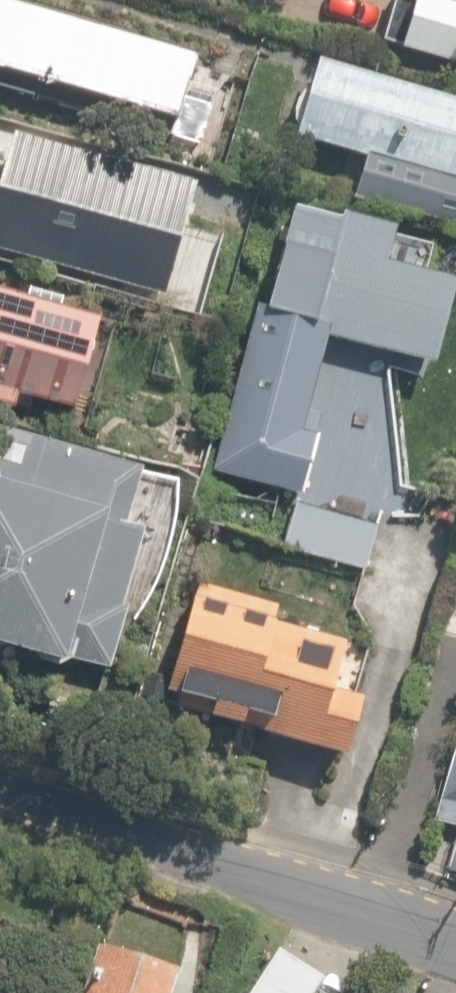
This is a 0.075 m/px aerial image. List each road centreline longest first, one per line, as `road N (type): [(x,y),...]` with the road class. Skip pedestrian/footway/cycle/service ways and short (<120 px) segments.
road 1 (residential): [(0,771),(455,930)]

